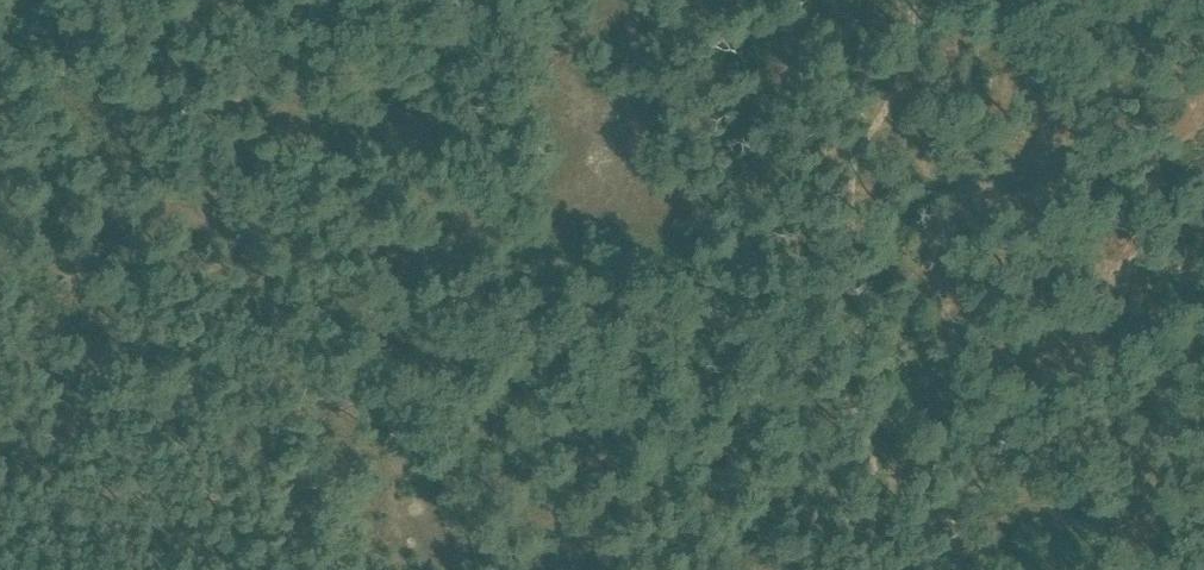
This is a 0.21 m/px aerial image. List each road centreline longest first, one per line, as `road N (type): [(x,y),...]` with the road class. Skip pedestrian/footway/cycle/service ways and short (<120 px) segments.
road 1 (track): [(930,0),(907,101),(826,284),(822,338),(840,425),(870,507),(859,569)]

